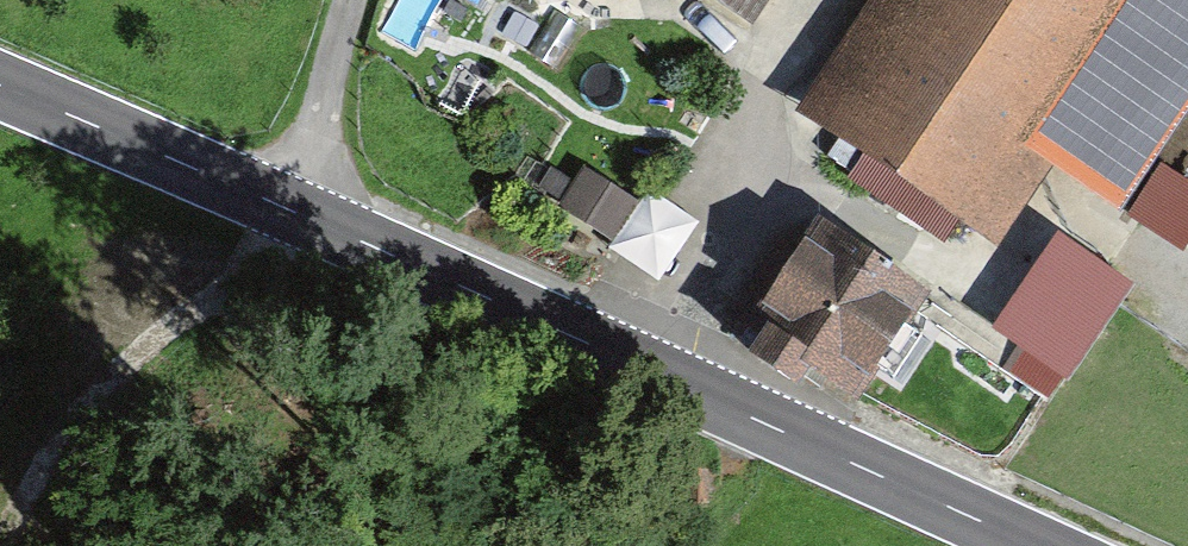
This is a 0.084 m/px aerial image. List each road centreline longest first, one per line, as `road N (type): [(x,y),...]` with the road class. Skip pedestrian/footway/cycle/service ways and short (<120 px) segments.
road 1 (tertiary): [(1035,545),(0,87)]
road 2 (track): [(821,0),(626,362)]
road 3 (track): [(349,0),(297,212)]

